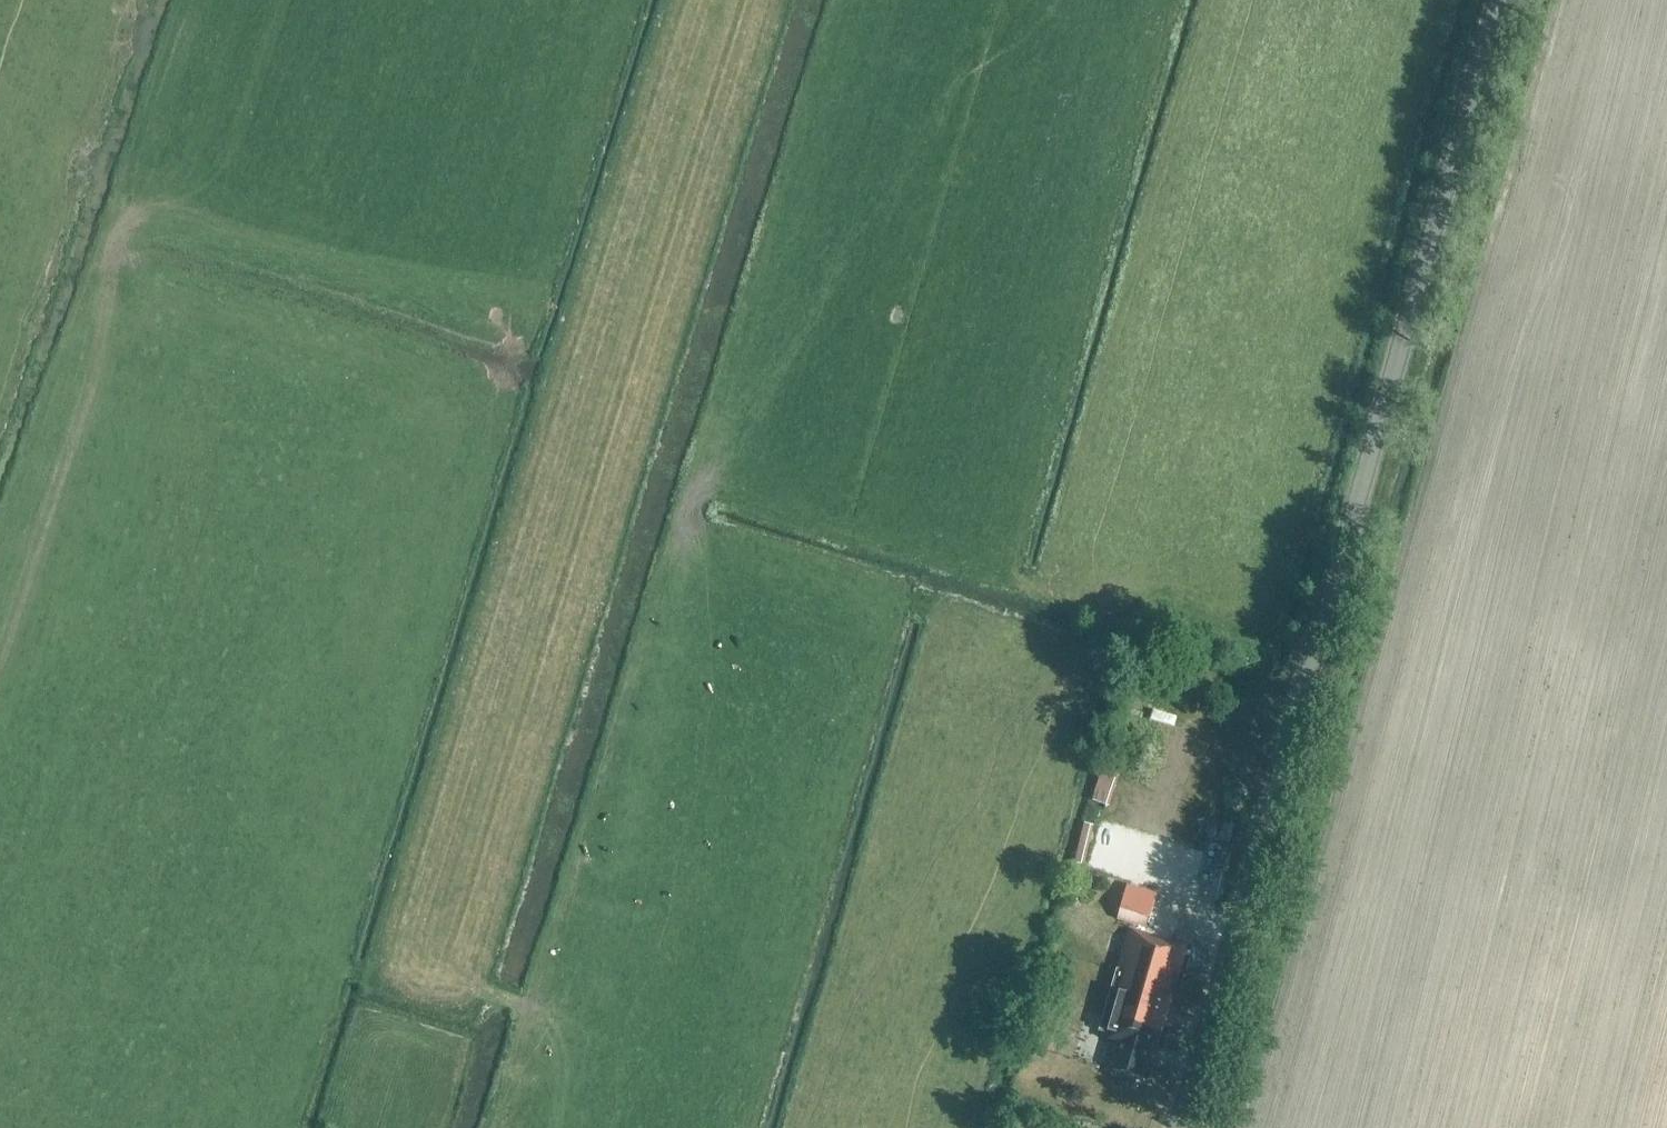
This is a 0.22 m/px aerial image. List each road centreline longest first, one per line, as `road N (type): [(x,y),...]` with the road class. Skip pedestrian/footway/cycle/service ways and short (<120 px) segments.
road 1 (unclassified): [(1173,1127),(1500,0)]

